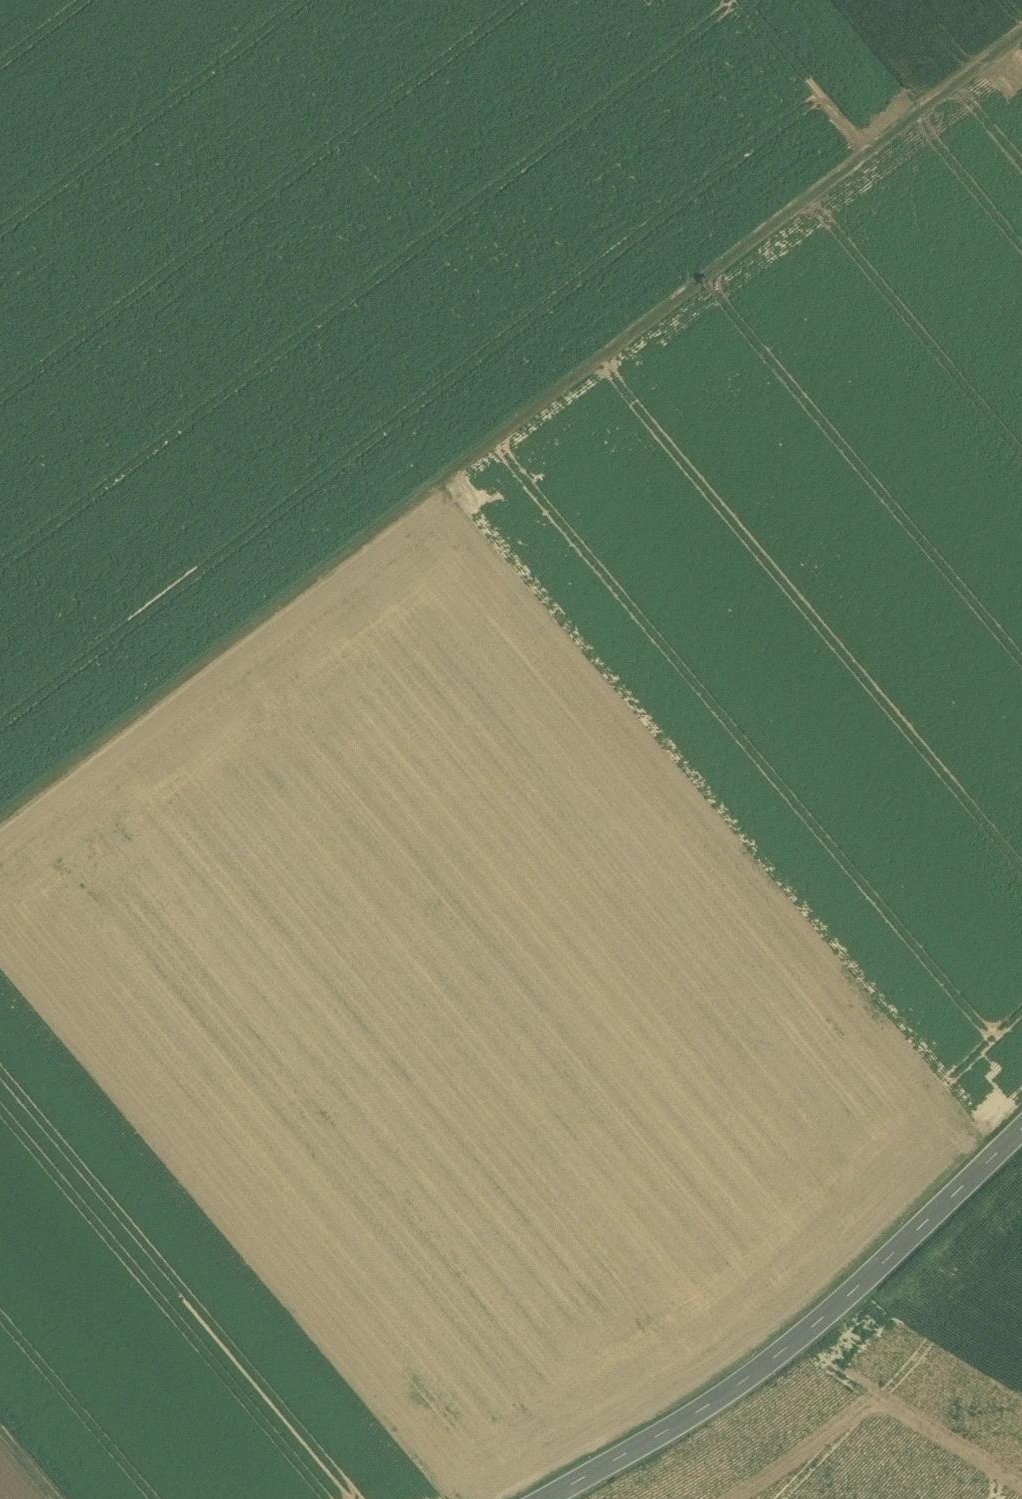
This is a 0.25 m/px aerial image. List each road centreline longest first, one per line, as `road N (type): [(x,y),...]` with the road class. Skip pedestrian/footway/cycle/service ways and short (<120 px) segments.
road 1 (track): [(0,819),(1021,38)]
road 2 (secondary): [(550,1498),(793,1347),(1021,1130)]

